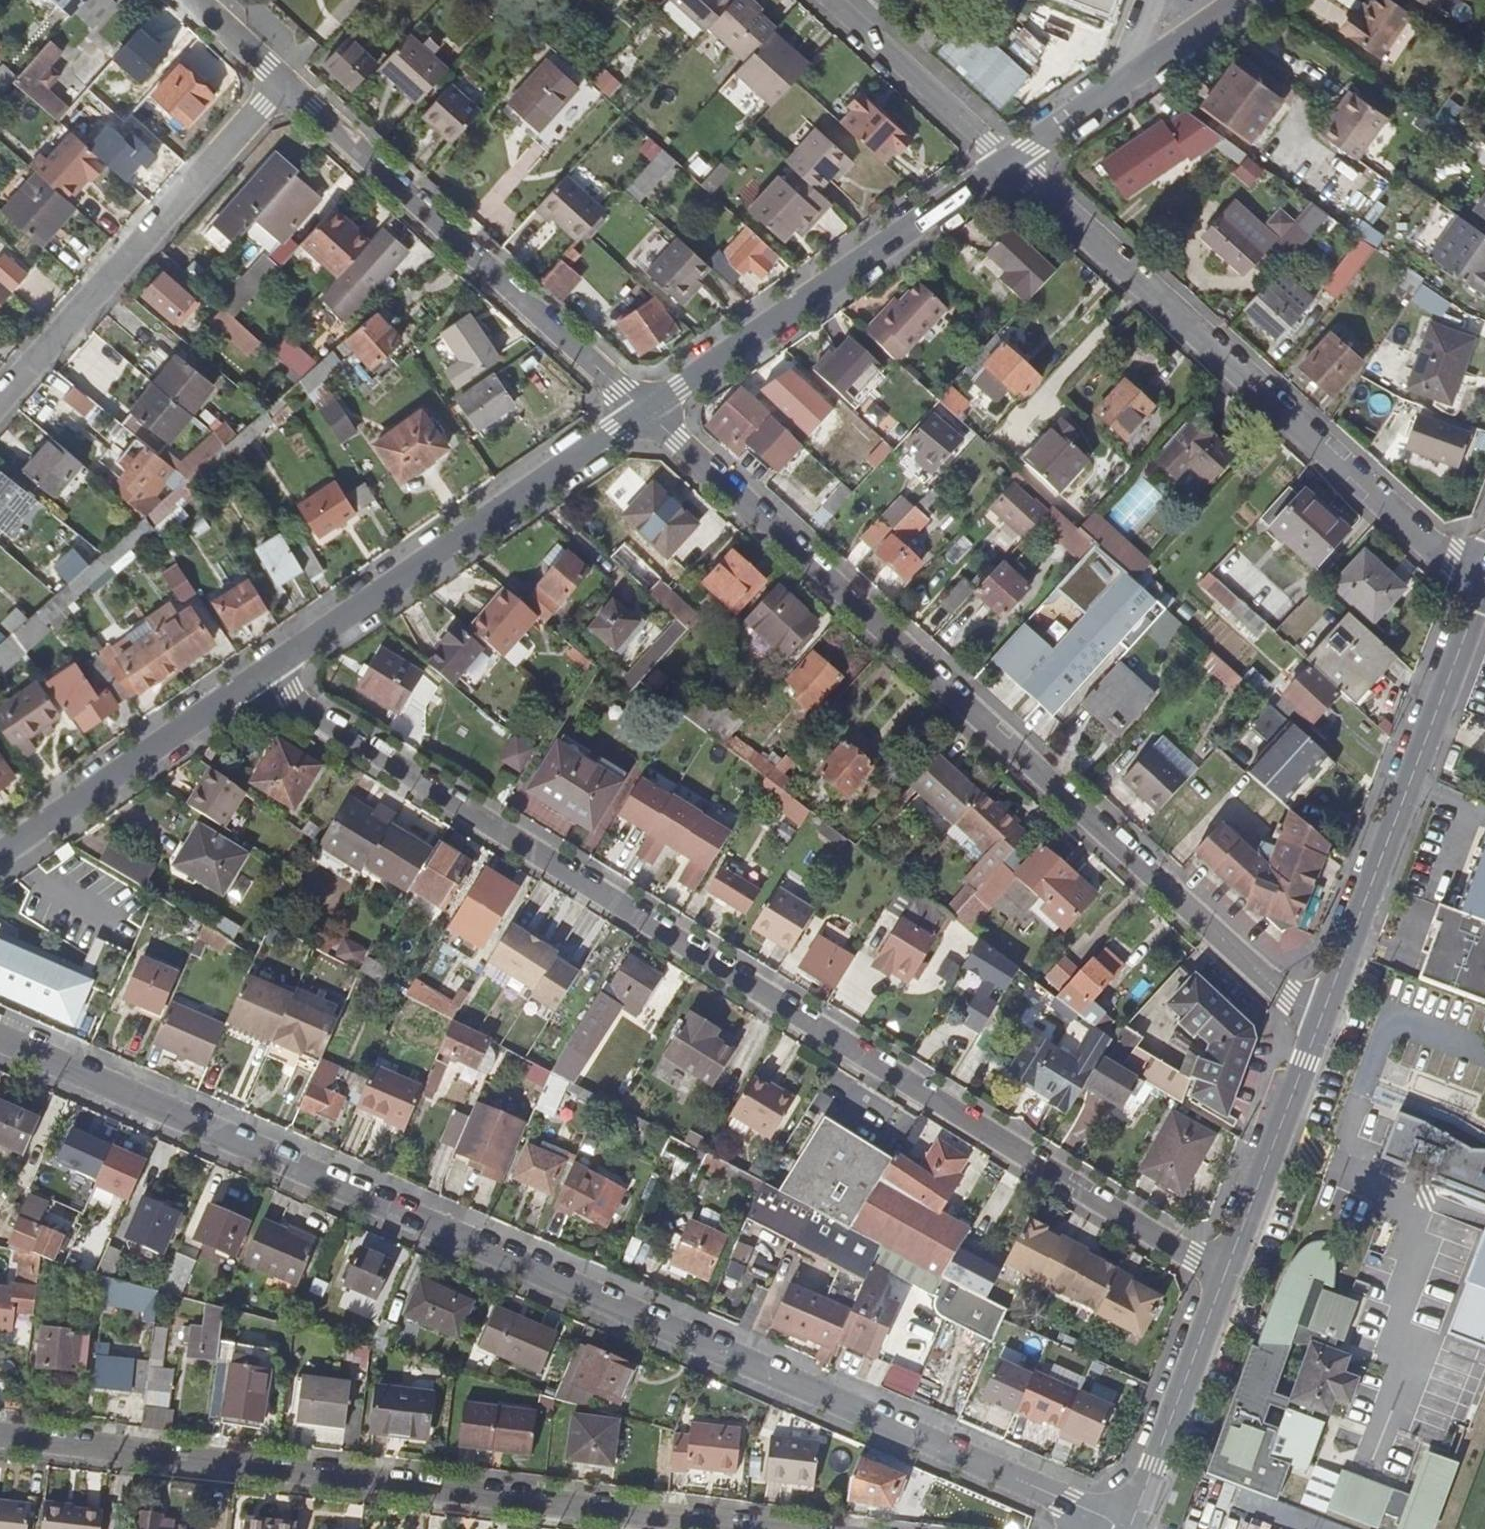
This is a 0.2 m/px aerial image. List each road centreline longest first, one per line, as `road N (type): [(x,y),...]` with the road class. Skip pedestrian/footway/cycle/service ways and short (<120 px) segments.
road 1 (residential): [(0,1036),(1129,1527)]
road 2 (residential): [(1220,1276),(256,681)]
road 3 (residential): [(646,410),(1317,1027)]
road 4 (residential): [(0,1438),(738,1528)]
road 5 (residential): [(1482,591),(1008,161)]
road 6 (residential): [(285,82),(646,410)]
road 7 (residential): [(256,681),(646,410)]
road 8 (residential): [(1317,1027),(1482,591)]
road 9 (residential): [(646,410),(1008,161)]
road 10 (residential): [(285,82),(0,400)]
road 11 (residential): [(0,855),(256,681)]
road 12 (residential): [(1240,0),(1008,161)]
road 13 (residential): [(1220,1276),(1317,1027)]
road 14 (residential): [(1129,1527),(1220,1276)]
road 15 (residential): [(1008,161),(829,0)]
road 16 (residential): [(194,0),(285,82)]

